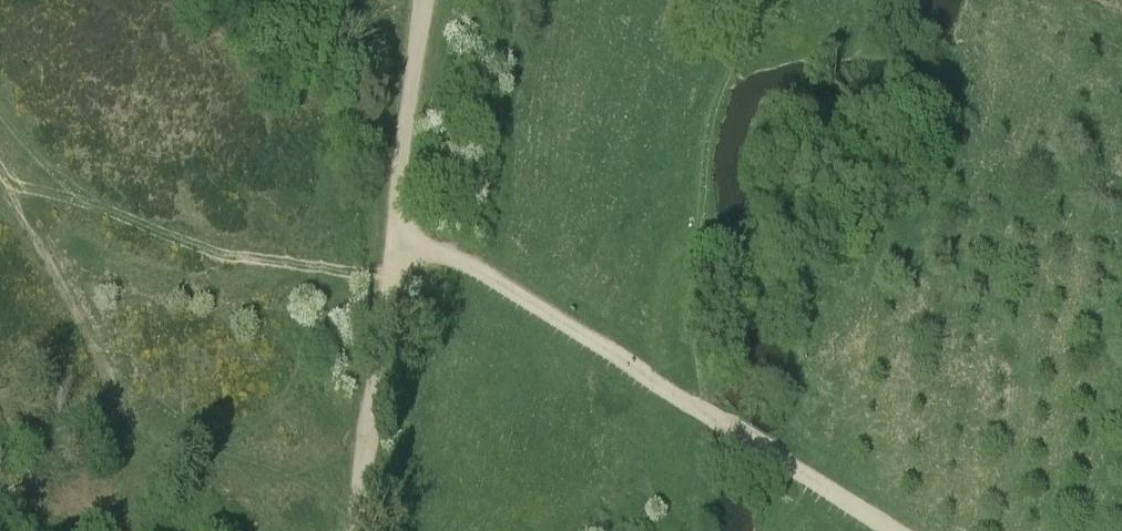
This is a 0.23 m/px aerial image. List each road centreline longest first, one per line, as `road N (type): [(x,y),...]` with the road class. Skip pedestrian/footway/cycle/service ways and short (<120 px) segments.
road 1 (track): [(0,147),(126,403),(156,430),(188,444),(254,425),(300,366),(321,261),(392,269)]
road 2 (track): [(767,0),(752,49),(720,88),(701,140),(690,226),(705,410)]
road 3 (track): [(0,109),(122,213),(213,248),(321,261)]
road 4 (track): [(641,373),(896,530)]
road 5 (track): [(394,245),(362,530)]
road 6 (track): [(433,0),(404,139),(394,245)]

